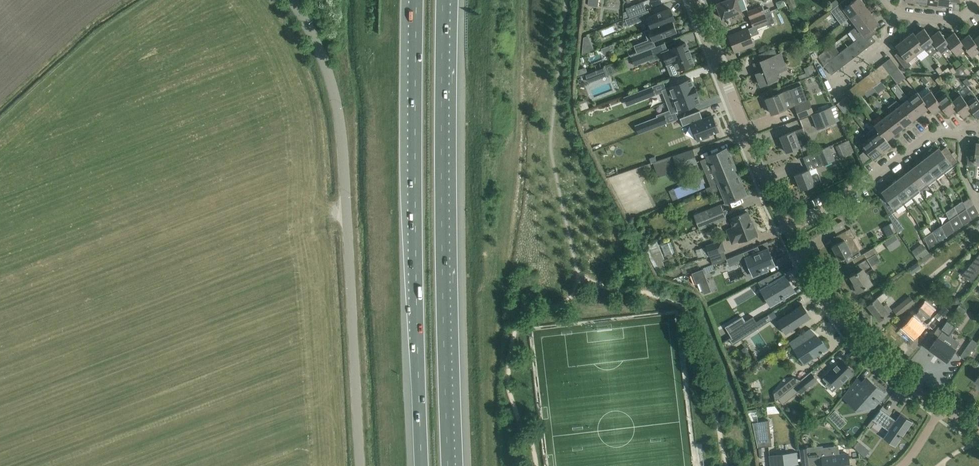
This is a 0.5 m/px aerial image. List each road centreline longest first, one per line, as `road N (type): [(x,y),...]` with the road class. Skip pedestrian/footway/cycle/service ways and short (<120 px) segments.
road 1 (unclassified): [(361,465),(340,121),(319,50),(292,0)]
road 2 (motorway): [(449,465),(444,0)]
road 3 (motorway): [(417,0),(421,465)]
road 4 (residential): [(787,230),(694,0)]
road 5 (residential): [(942,408),(861,344),(787,230)]
road 6 (residential): [(978,133),(921,138),(834,205),(787,230)]

